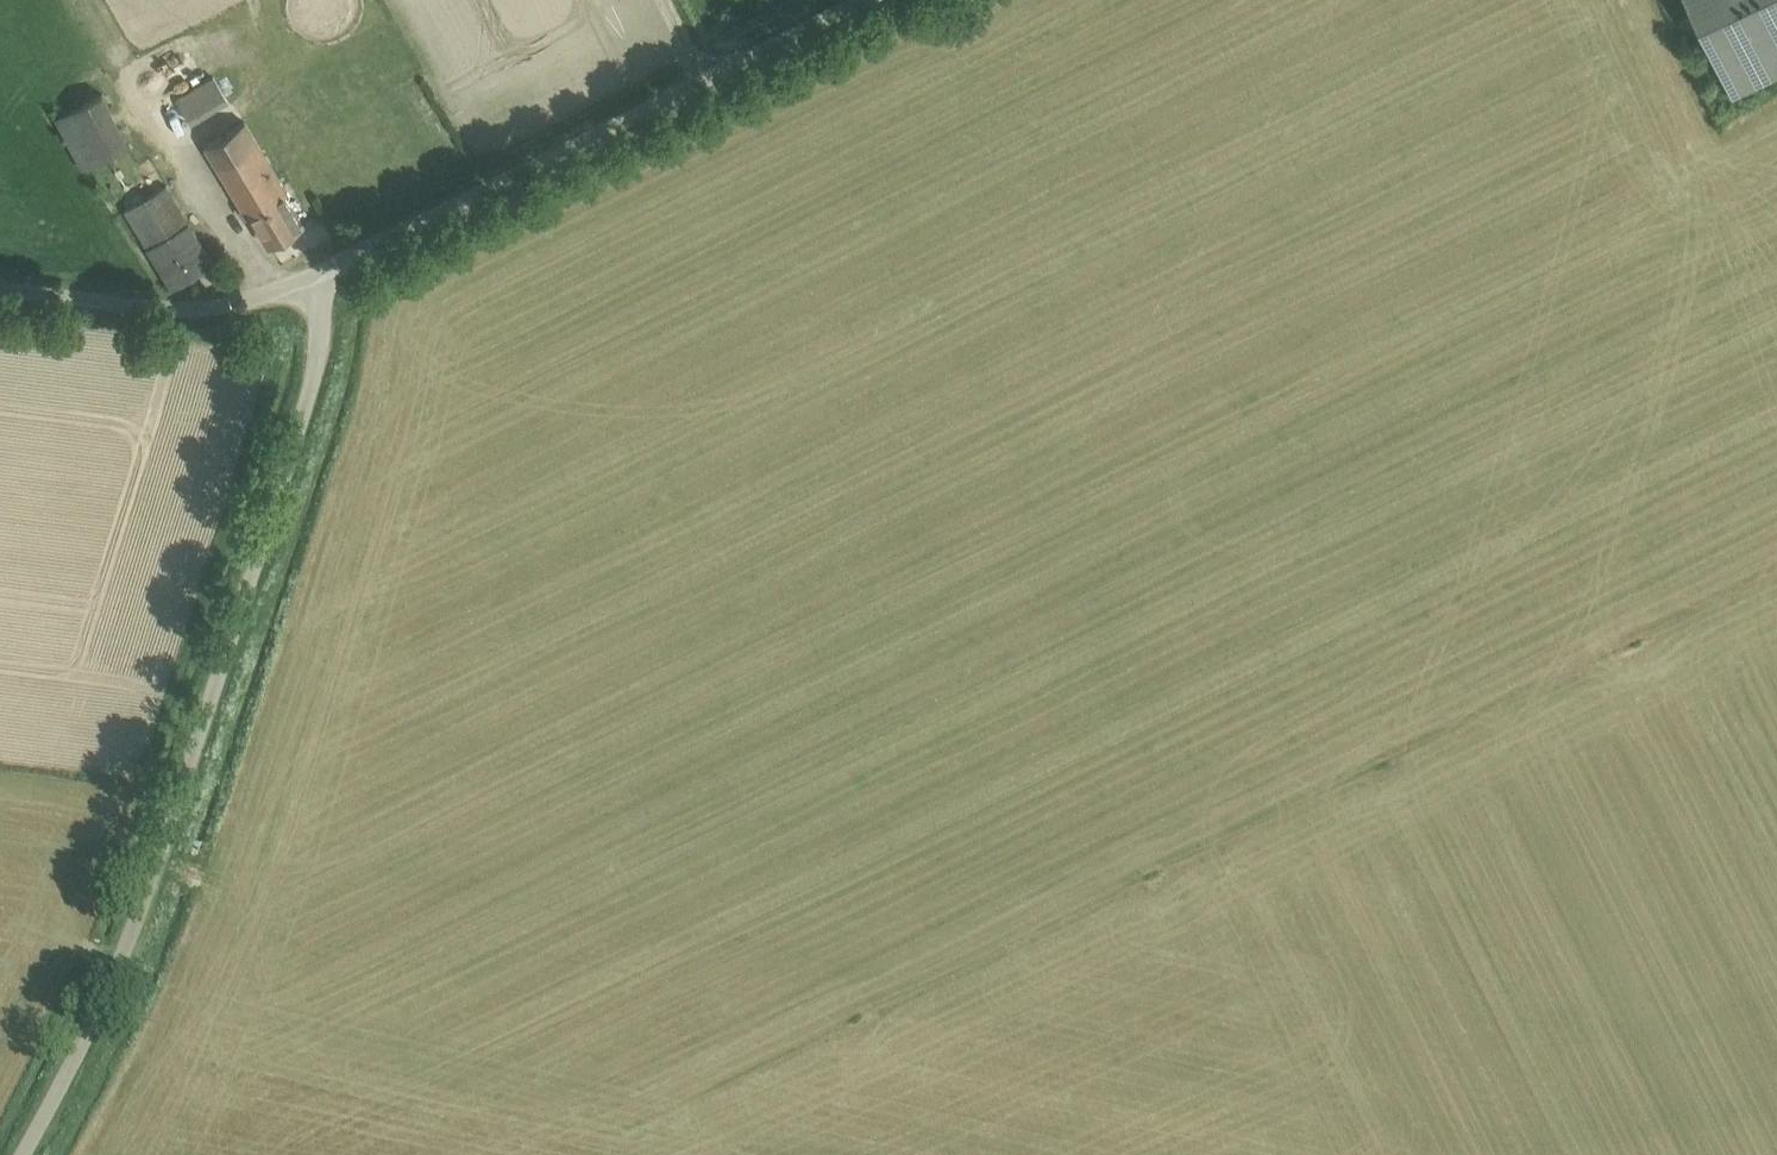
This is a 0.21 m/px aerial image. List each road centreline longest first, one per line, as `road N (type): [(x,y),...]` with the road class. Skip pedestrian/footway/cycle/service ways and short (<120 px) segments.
road 1 (unclassified): [(26,1154),(97,1017),(177,810),(321,354),(330,269)]
road 2 (unclassified): [(330,269),(854,0)]
road 3 (unclassified): [(330,269),(294,285),(173,307),(0,286)]

